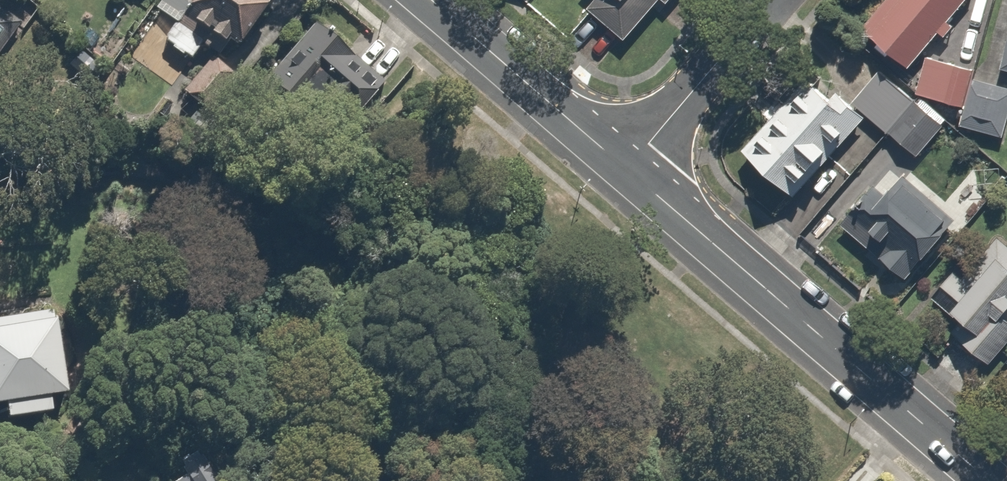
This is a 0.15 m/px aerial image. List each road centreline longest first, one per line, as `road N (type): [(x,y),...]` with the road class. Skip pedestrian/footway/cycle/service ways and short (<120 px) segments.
road 1 (residential): [(989,480),(628,171)]
road 2 (residential): [(628,171),(430,0)]
road 3 (residential): [(628,171),(768,0)]

